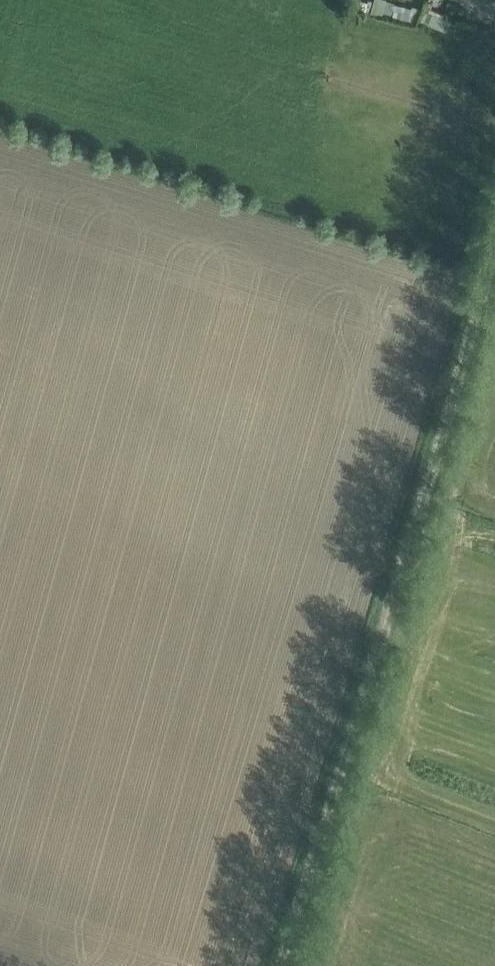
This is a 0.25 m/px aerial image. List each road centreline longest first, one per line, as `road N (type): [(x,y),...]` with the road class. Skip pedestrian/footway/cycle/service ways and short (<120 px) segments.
road 1 (track): [(494,241),(276,965)]

